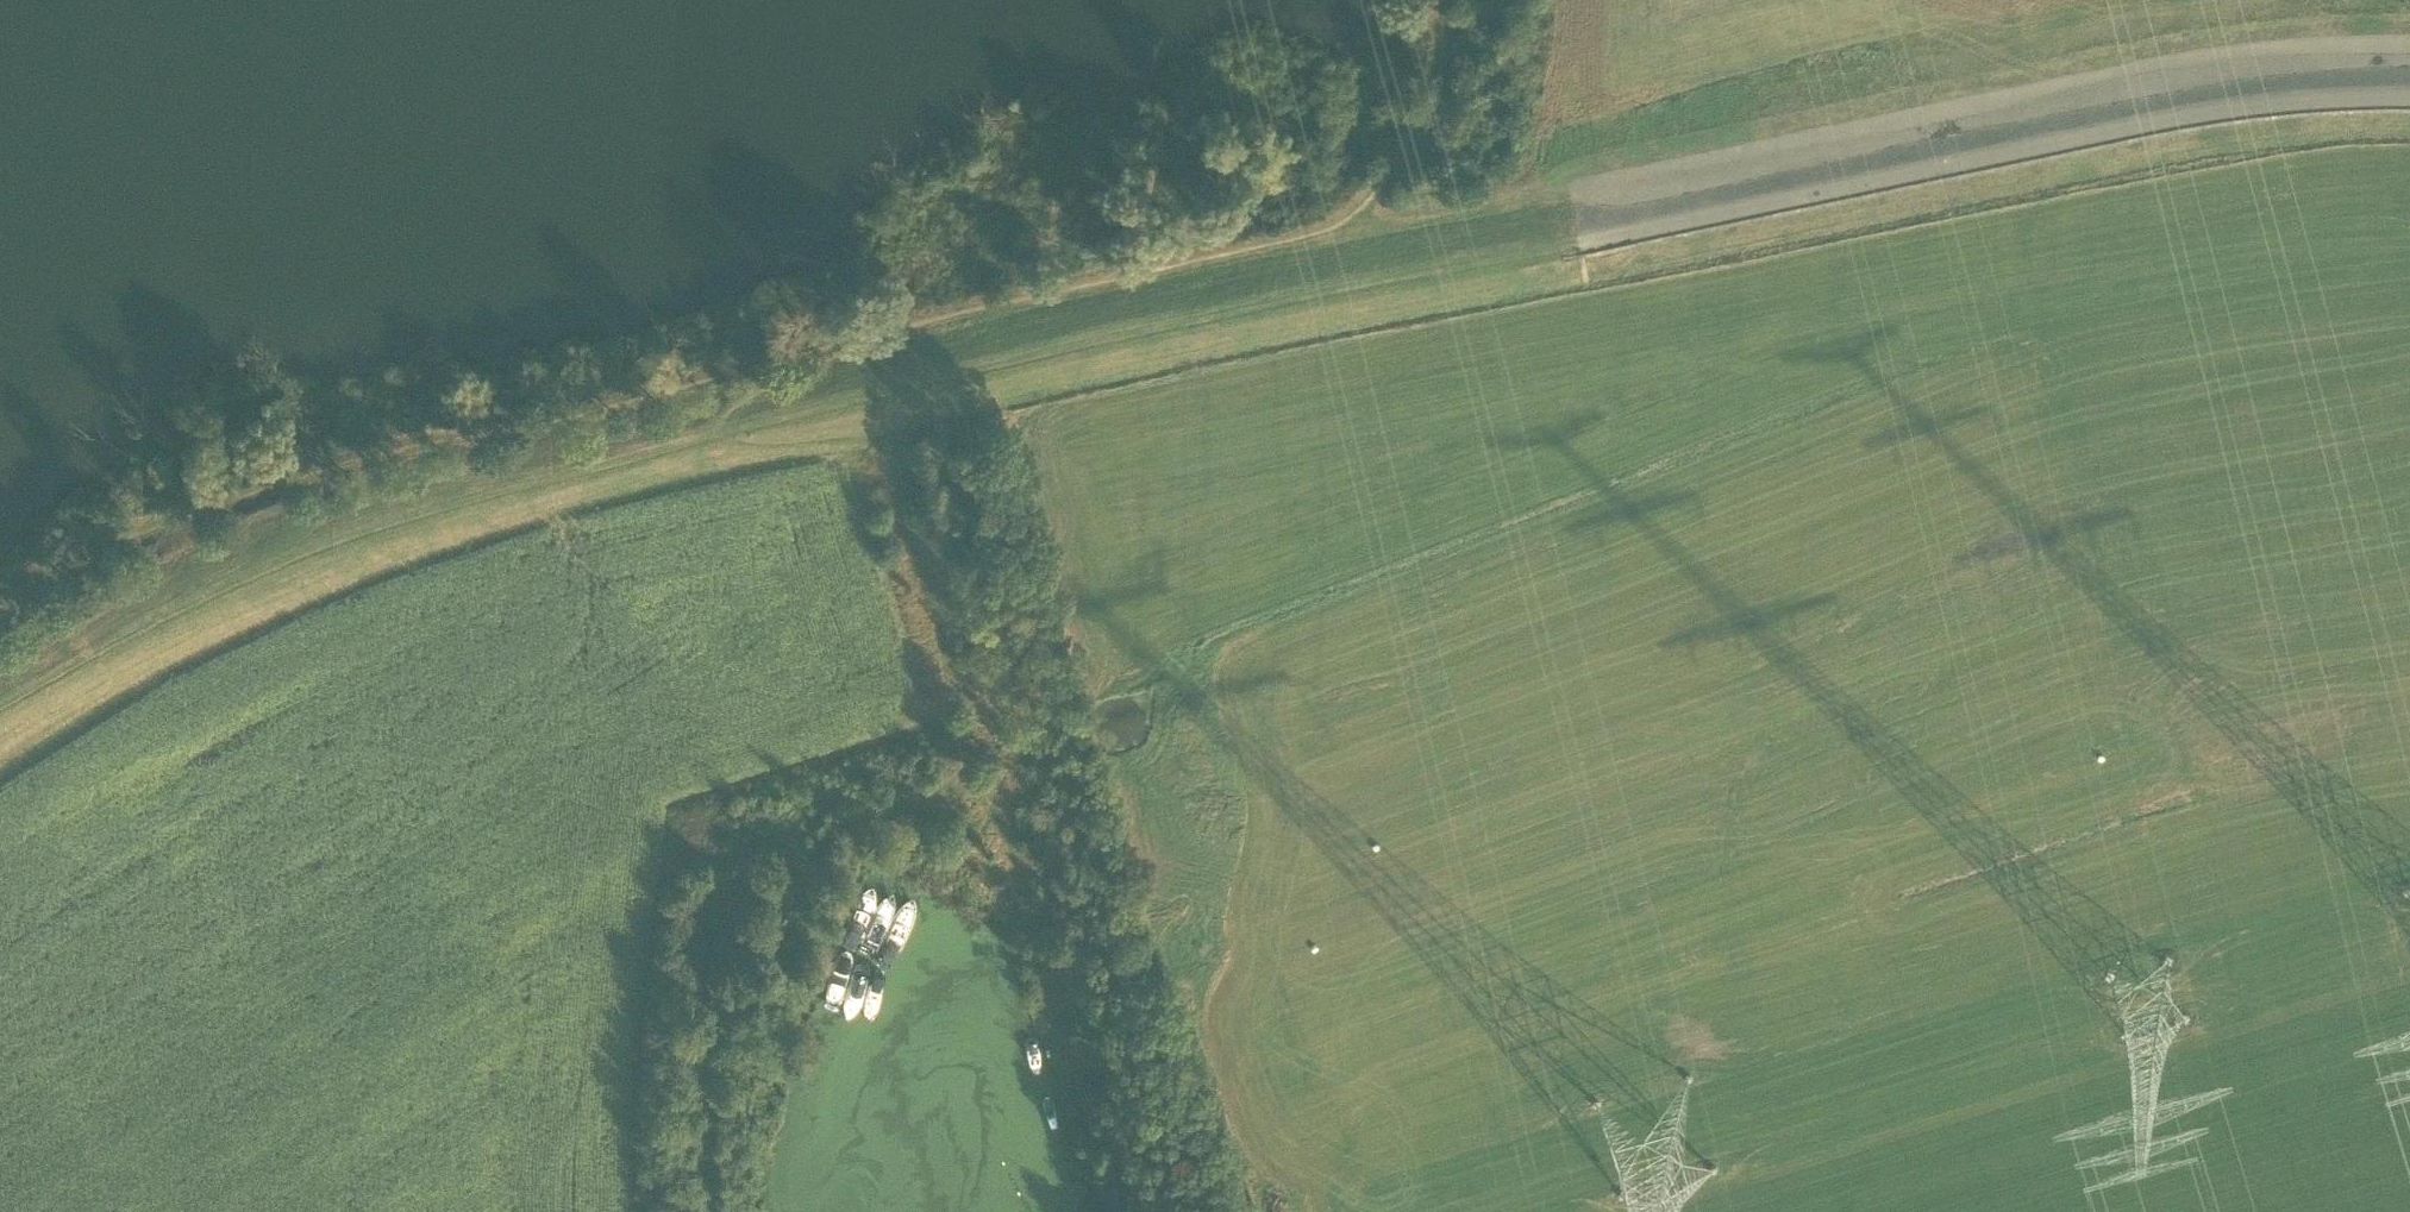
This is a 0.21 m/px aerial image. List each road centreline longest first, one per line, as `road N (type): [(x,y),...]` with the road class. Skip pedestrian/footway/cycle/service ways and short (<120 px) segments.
road 1 (unclassified): [(1570,237),(2177,101),(2316,78),(2409,84)]

